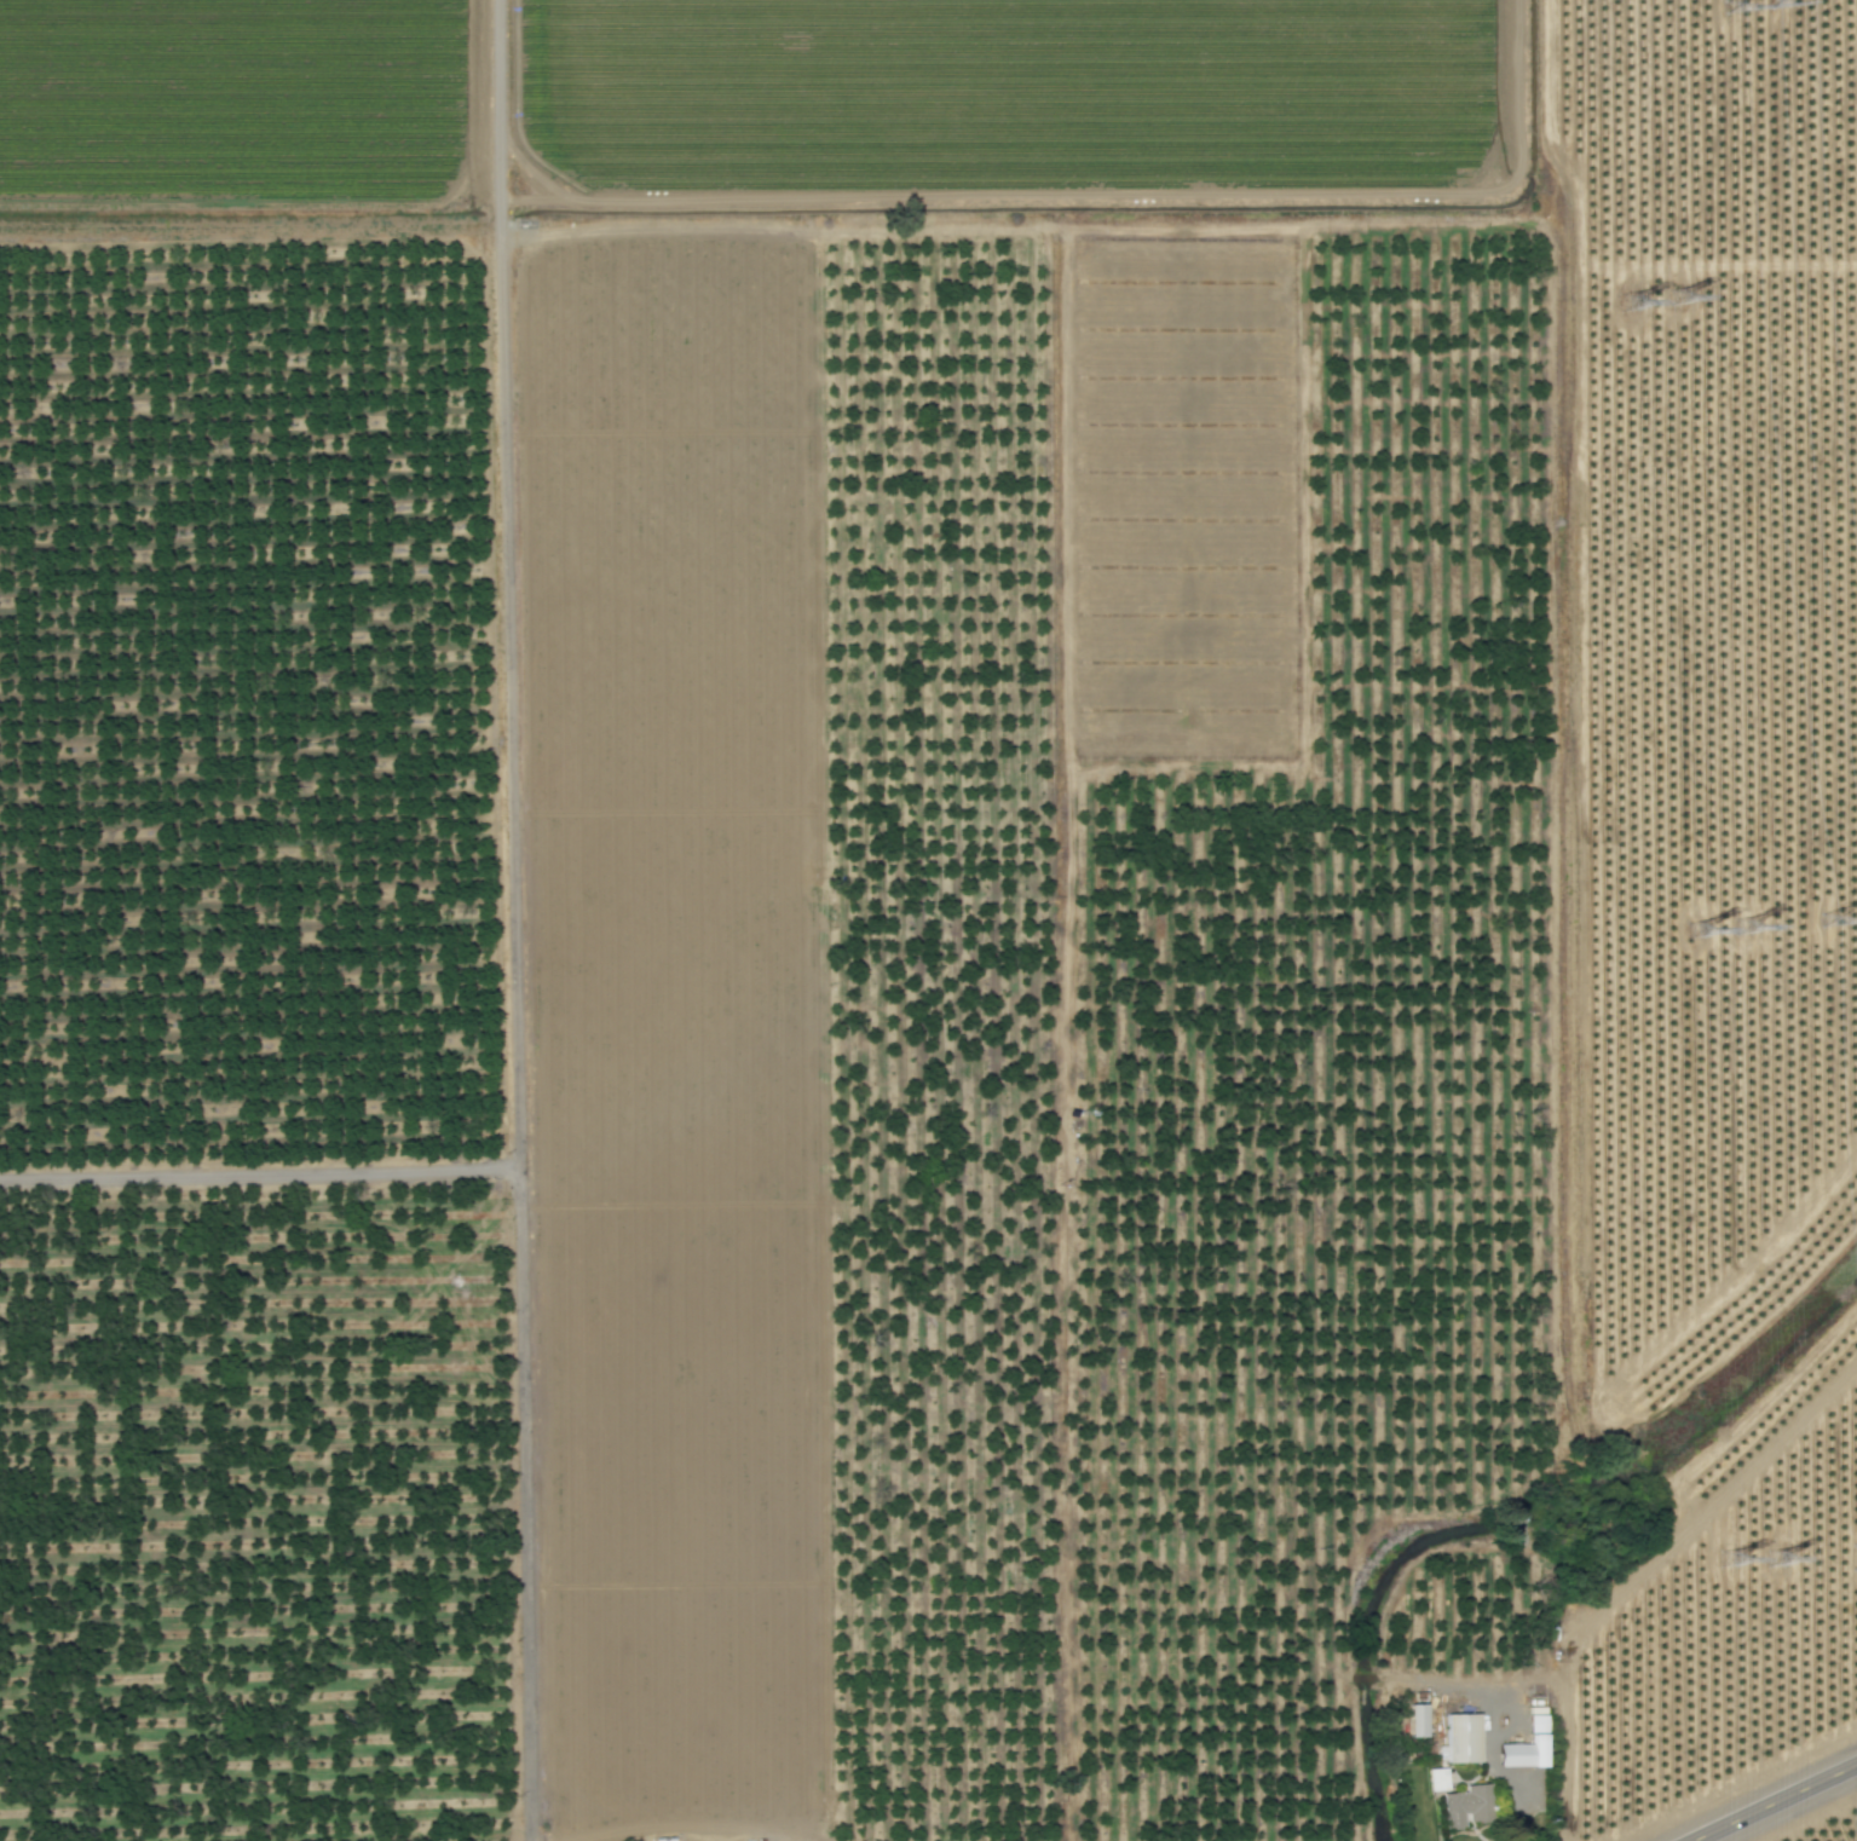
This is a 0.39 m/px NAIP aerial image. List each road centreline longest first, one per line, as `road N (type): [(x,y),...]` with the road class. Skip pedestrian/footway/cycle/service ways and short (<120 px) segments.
road 1 (residential): [(534,1840),(500,0)]
road 2 (secondary): [(1682,1840),(1856,1761)]

